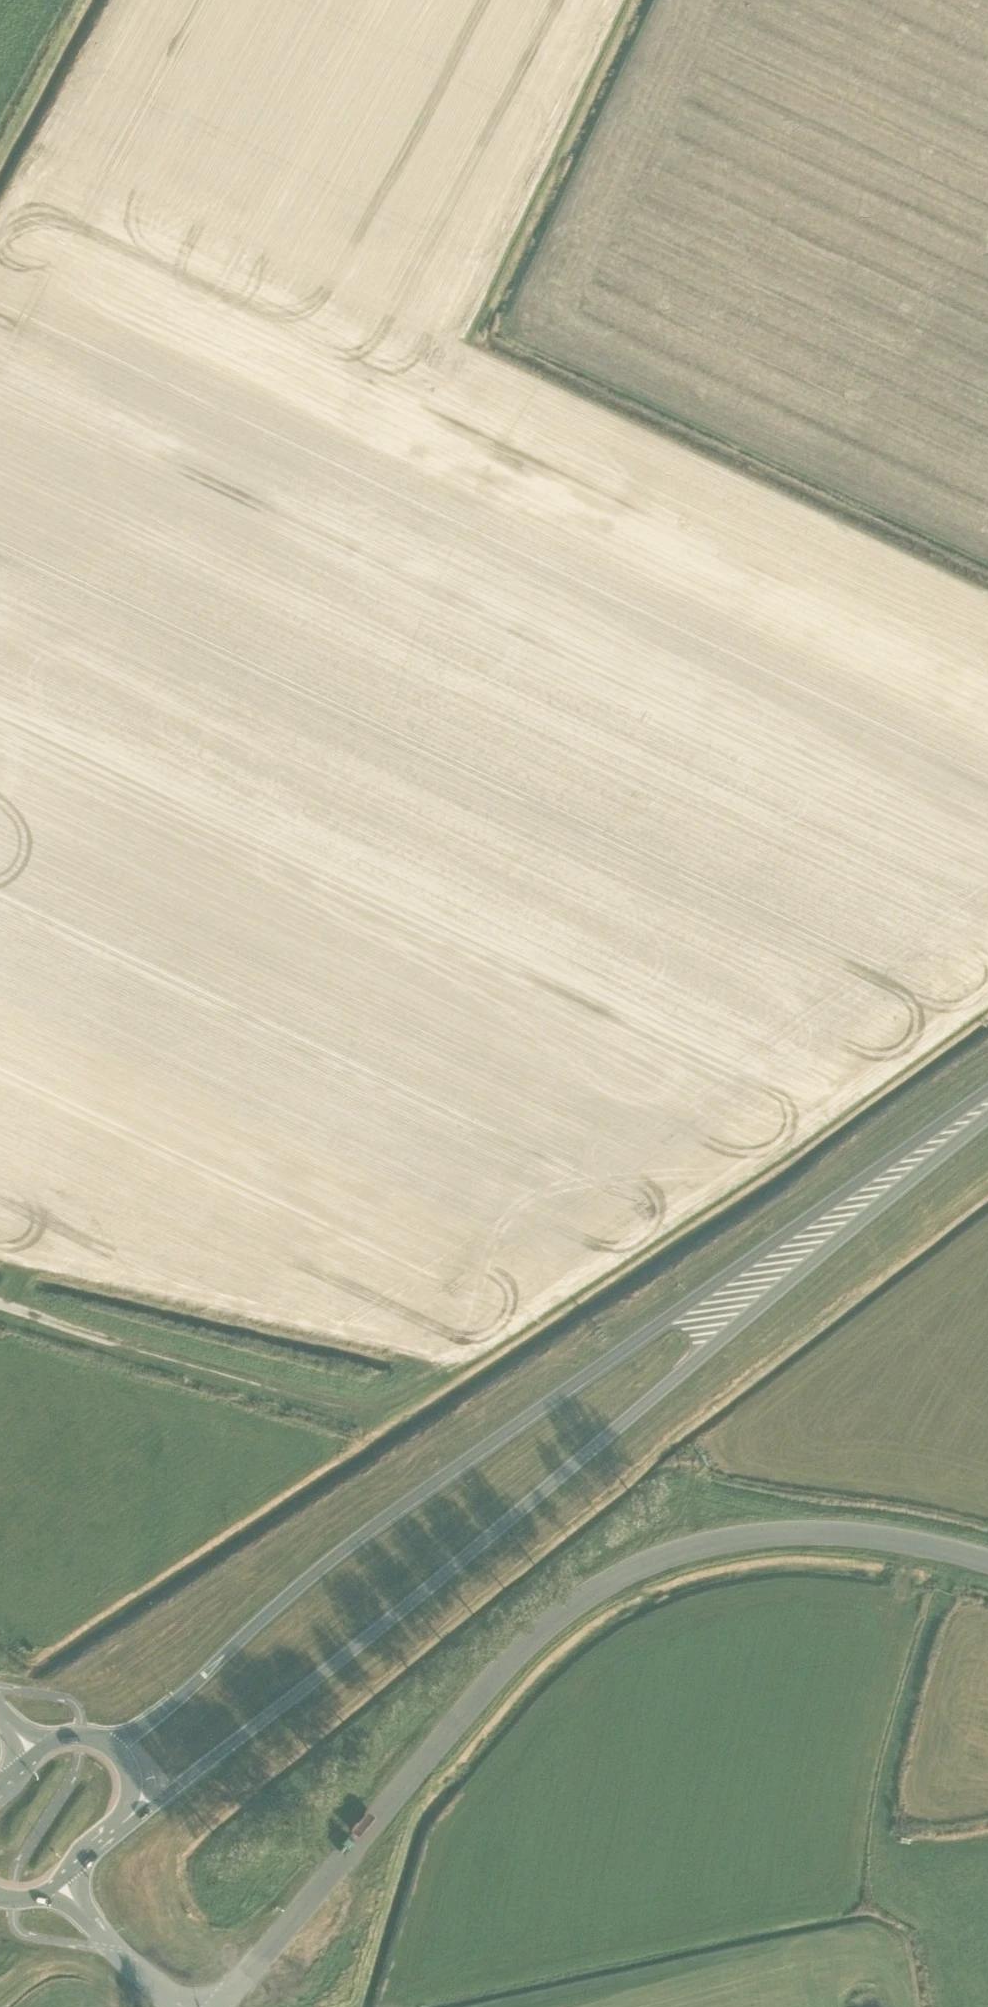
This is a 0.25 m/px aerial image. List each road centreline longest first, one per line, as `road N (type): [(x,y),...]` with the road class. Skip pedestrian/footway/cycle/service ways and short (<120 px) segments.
road 1 (trunk): [(126,1830),(536,1496),(987,1105)]
road 2 (trunk): [(987,1102),(912,1142),(450,1471),(324,1564),(154,1717),(112,1745)]
road 3 (secondary): [(222,2006),(454,1728),(556,1617),(606,1582),(690,1547),(787,1534),(920,1543),(987,1563)]
road 4 (secondary): [(179,2006),(60,1884)]

